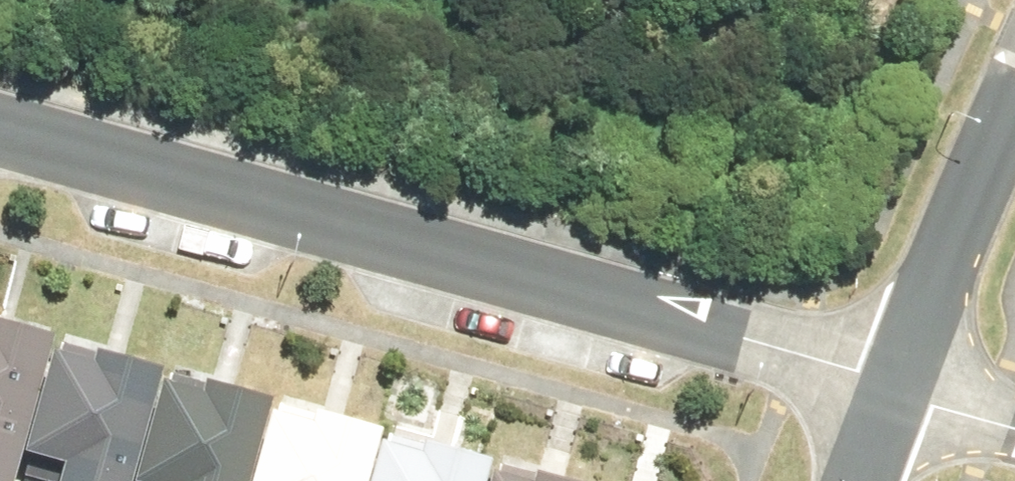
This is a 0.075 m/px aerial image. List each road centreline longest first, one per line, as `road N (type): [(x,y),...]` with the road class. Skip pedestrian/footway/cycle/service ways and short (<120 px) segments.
road 1 (residential): [(900,397),(0,134)]
road 2 (residential): [(1014,89),(900,397)]

